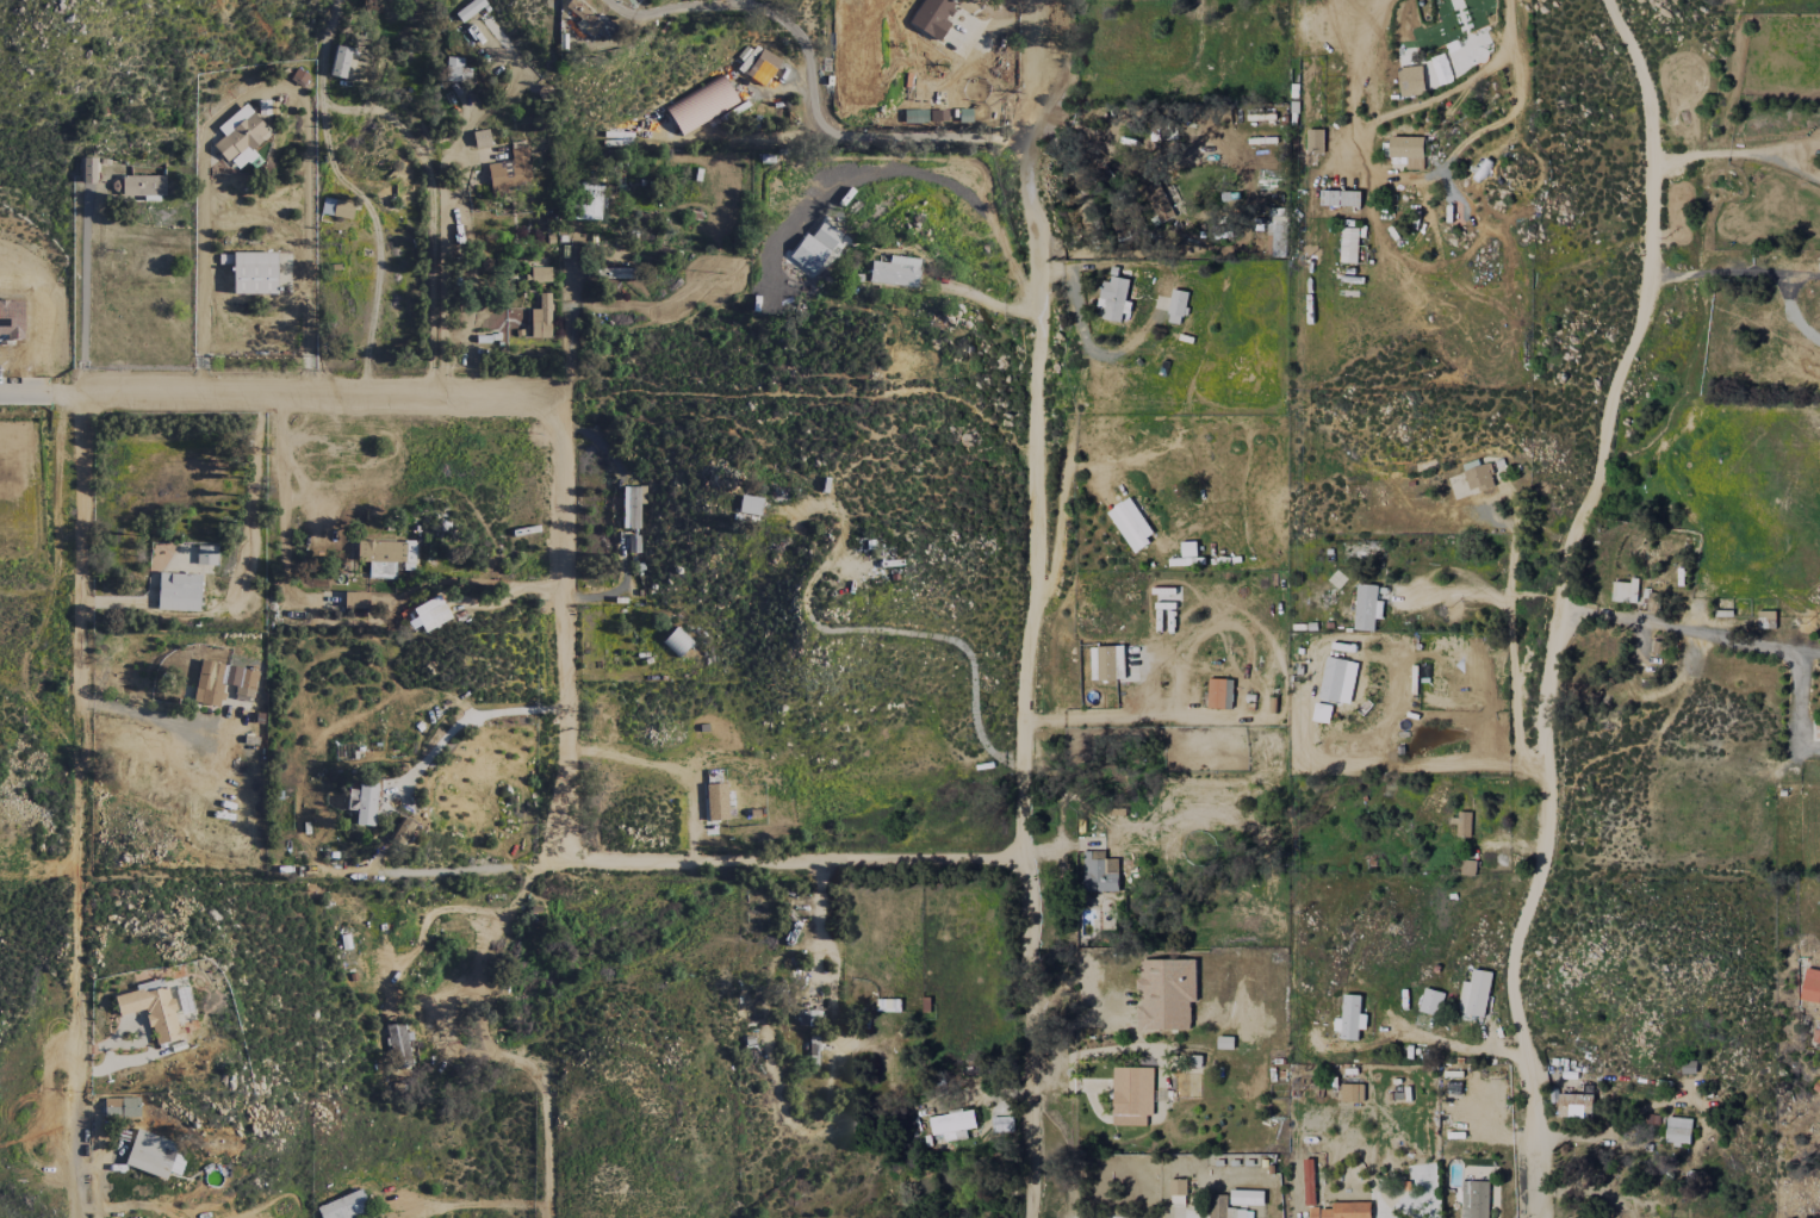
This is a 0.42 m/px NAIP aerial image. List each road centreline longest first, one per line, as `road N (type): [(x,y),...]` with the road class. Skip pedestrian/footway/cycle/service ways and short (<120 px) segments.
road 1 (residential): [(1539,1217),(1530,1075),(1509,967),(1546,844),(1542,694),(1561,570),(1596,479),(1607,405),(1647,292),(1653,118),(1611,0)]
road 2 (residential): [(1026,1217),(1023,764),(1036,589),(1042,249),(1029,139),(1040,0)]
road 3 (residential): [(80,396),(74,1017)]
road 4 (residential): [(563,400),(80,396)]
road 5 (residential): [(558,865),(569,588),(563,400)]
road 6 (residential): [(1021,862),(558,865)]
road 7 (residential): [(1036,377),(688,369)]
road 8 (residential): [(74,1017),(74,1217)]

